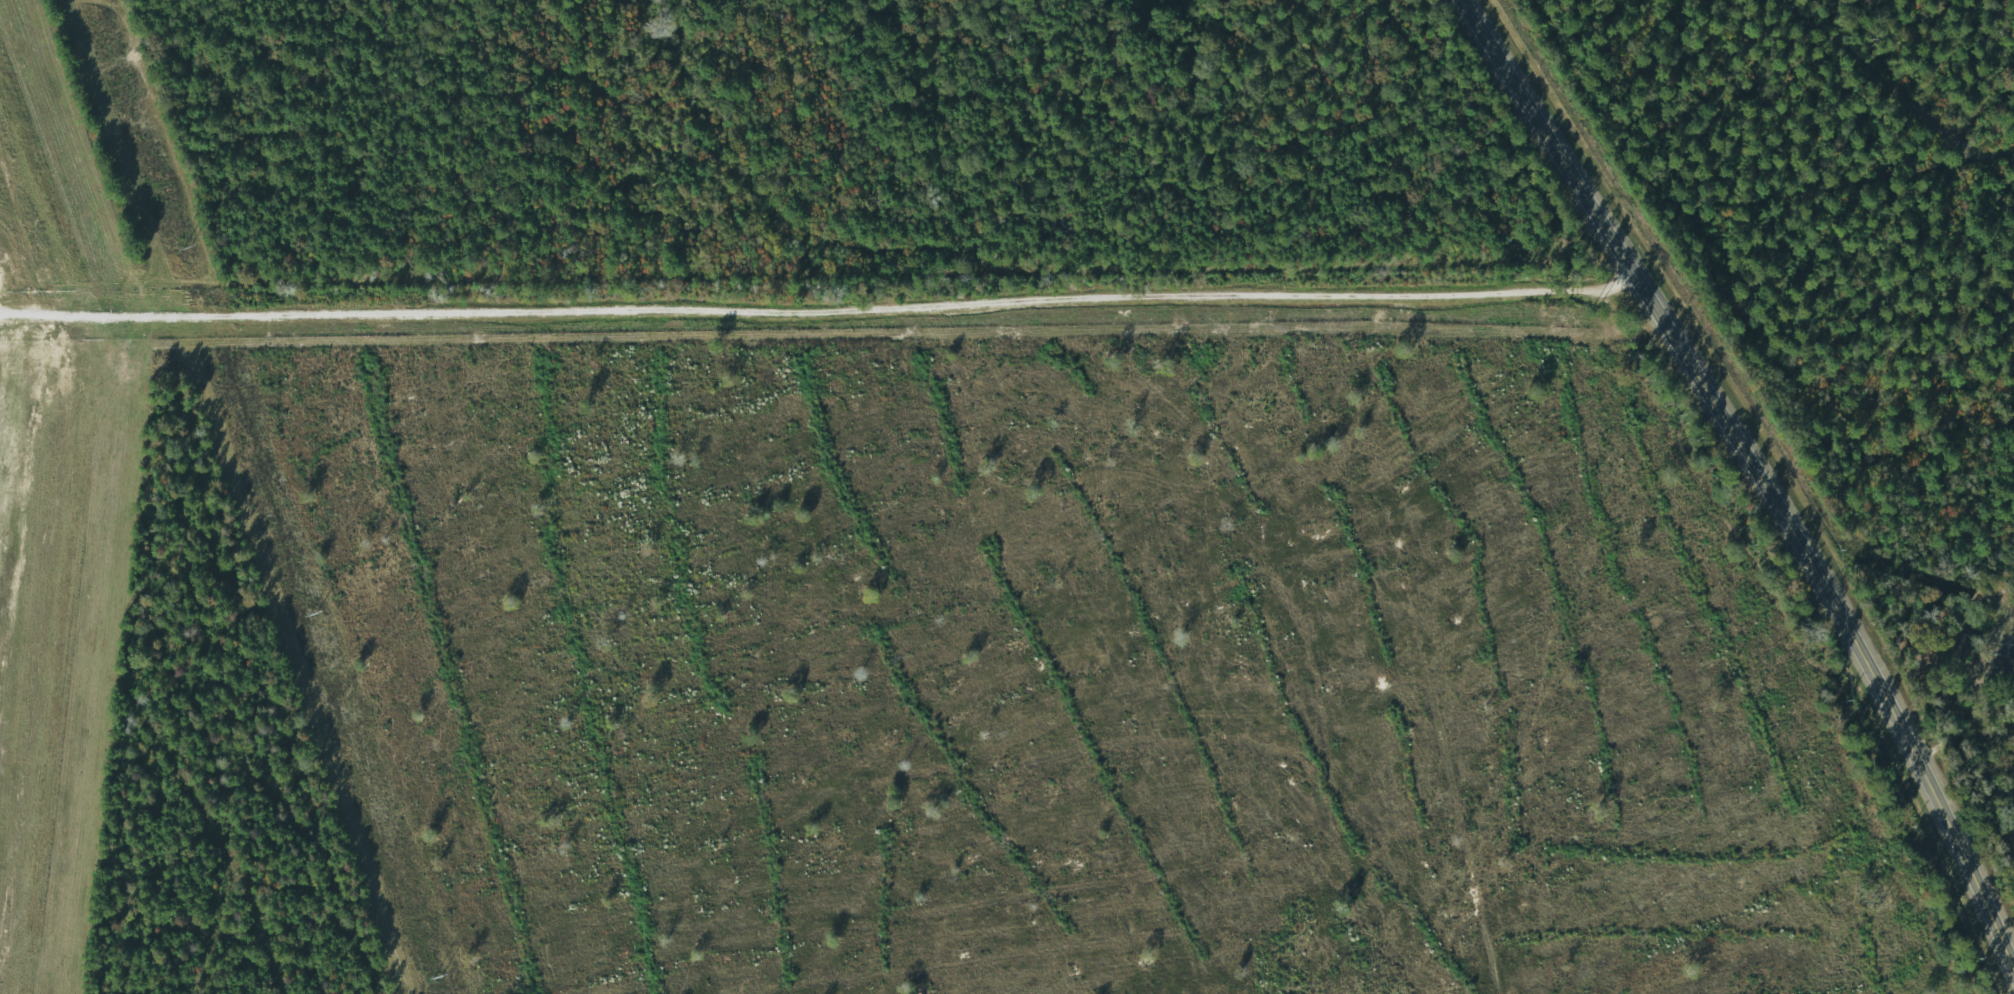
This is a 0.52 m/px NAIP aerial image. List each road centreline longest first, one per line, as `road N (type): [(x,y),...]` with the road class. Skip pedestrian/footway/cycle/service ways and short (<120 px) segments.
road 1 (primary): [(2013,971),(1933,784),(1856,637),(1461,0)]

